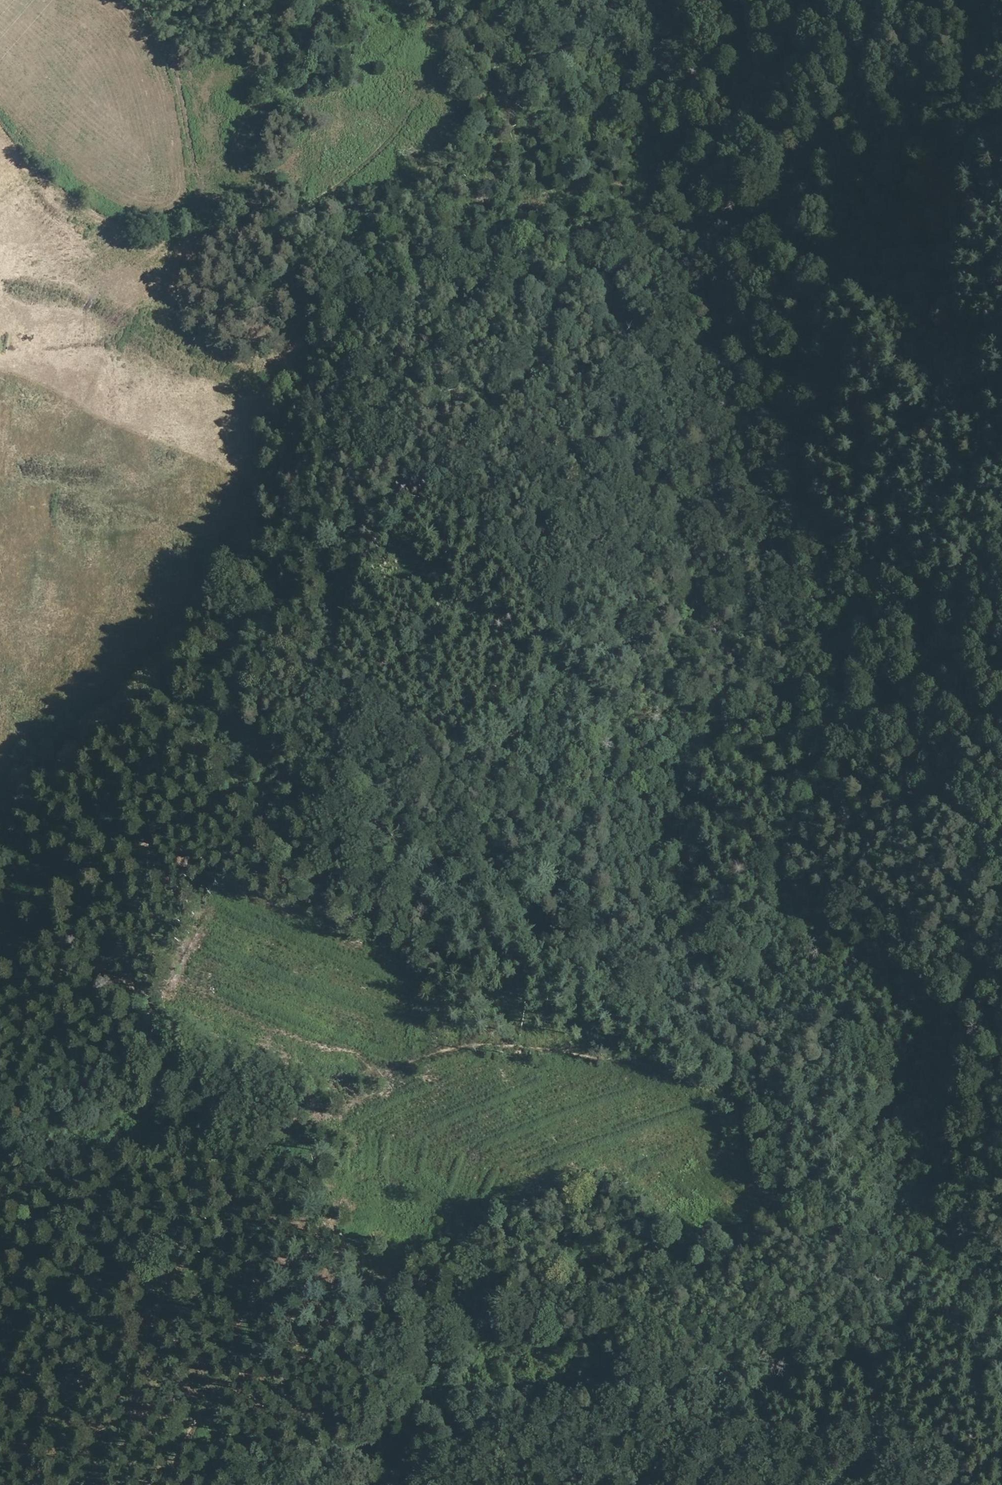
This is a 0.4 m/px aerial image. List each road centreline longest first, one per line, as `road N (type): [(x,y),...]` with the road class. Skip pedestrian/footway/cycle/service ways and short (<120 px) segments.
road 1 (track): [(1001,1307),(963,1308),(907,1277),(866,1234),(769,1190),(735,1116),(679,1027),(606,967),(558,912),(529,858),(558,664),(528,584),(473,505),(426,480),(389,523),(278,759),(87,878),(0,907)]
road 2 (track): [(0,110),(87,206),(184,219),(293,219),(422,106),(426,0)]
road 3 (track): [(138,0),(180,92),(201,219)]

